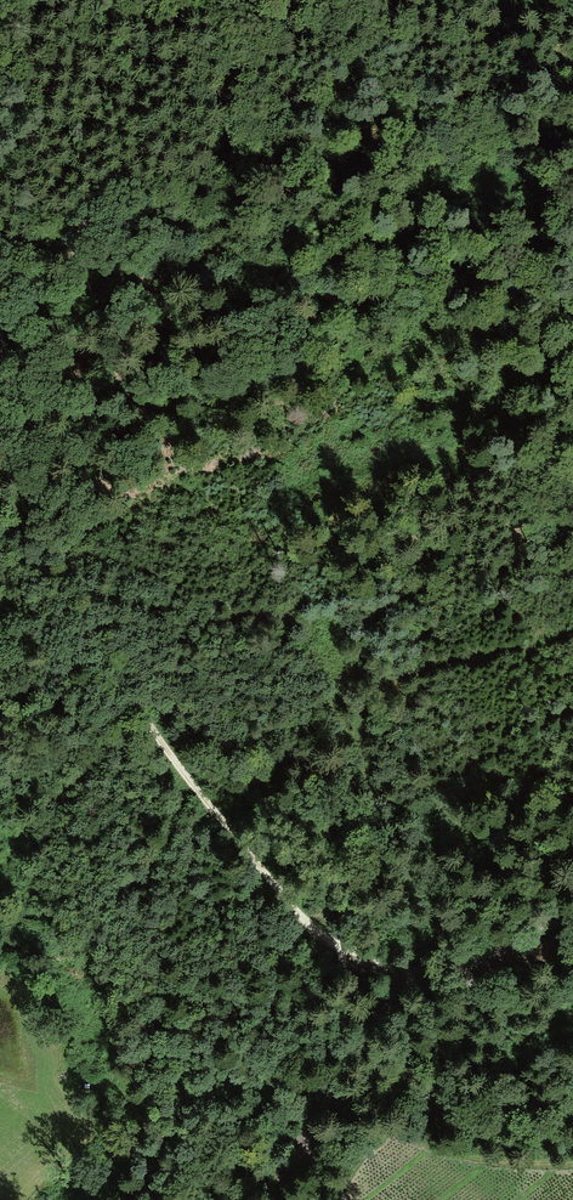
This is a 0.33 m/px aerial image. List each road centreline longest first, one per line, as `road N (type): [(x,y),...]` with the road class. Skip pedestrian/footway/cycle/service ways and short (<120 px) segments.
road 1 (track): [(0,338),(106,649),(162,745),(310,922),(403,972),(466,965),(572,914)]
road 2 (track): [(572,220),(148,369),(29,432)]
road 3 (track): [(403,972),(306,1124),(307,1151),(353,1199)]

